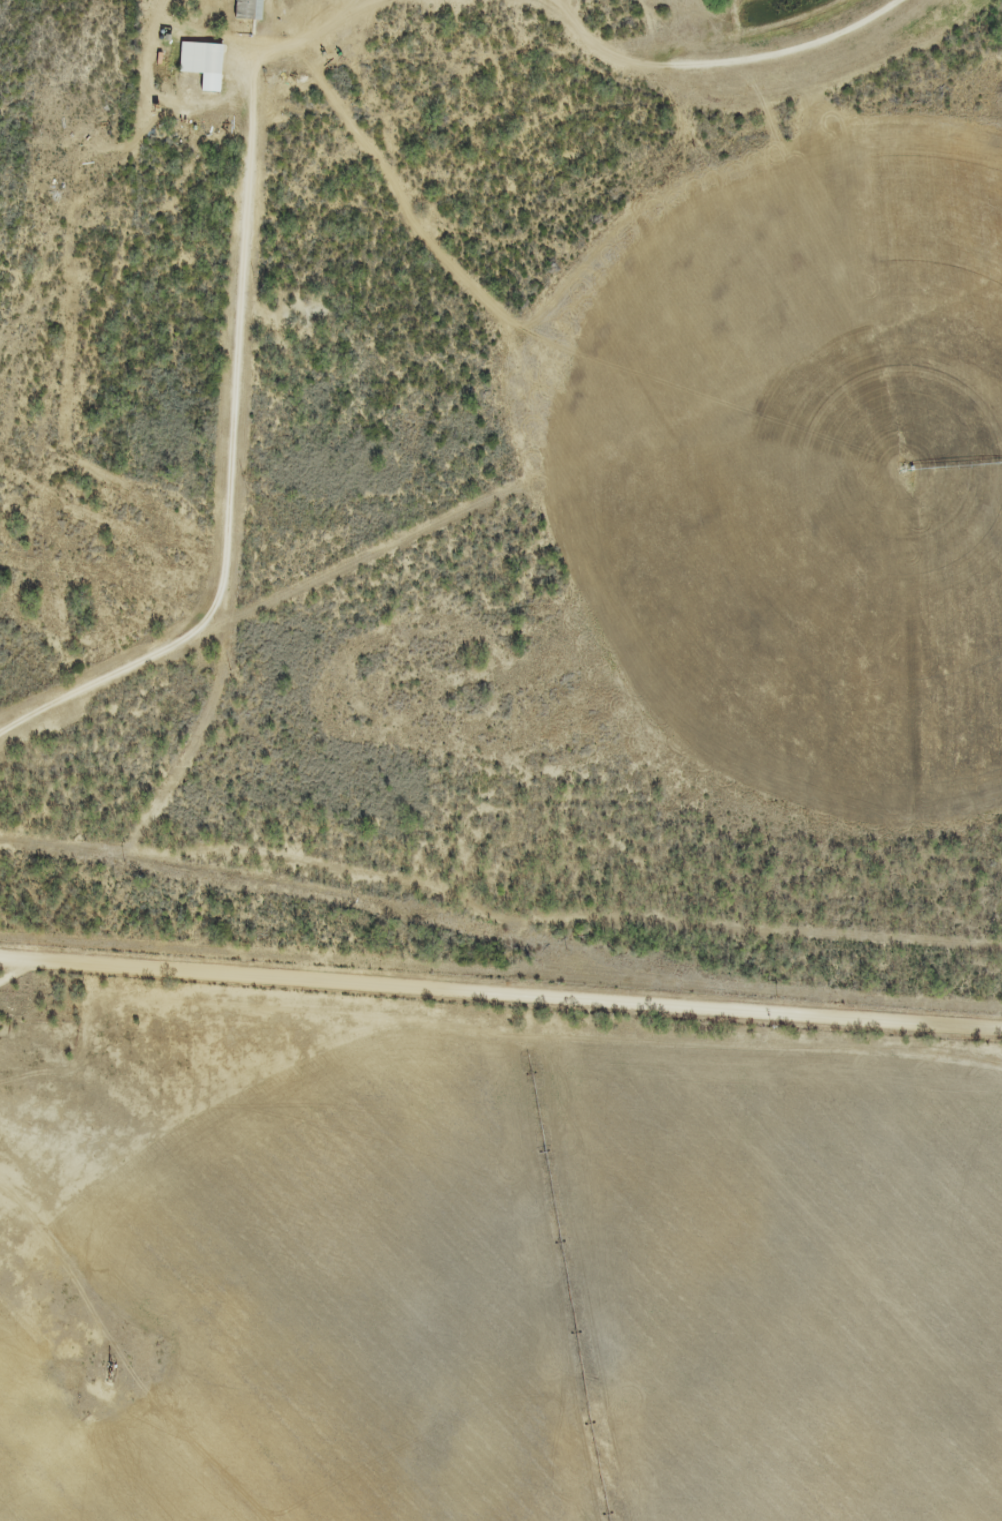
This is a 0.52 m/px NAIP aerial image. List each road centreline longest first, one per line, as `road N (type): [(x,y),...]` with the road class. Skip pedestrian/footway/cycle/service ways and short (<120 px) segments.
road 1 (residential): [(1001,282),(0,713)]
road 2 (residential): [(1001,1031),(0,959)]

